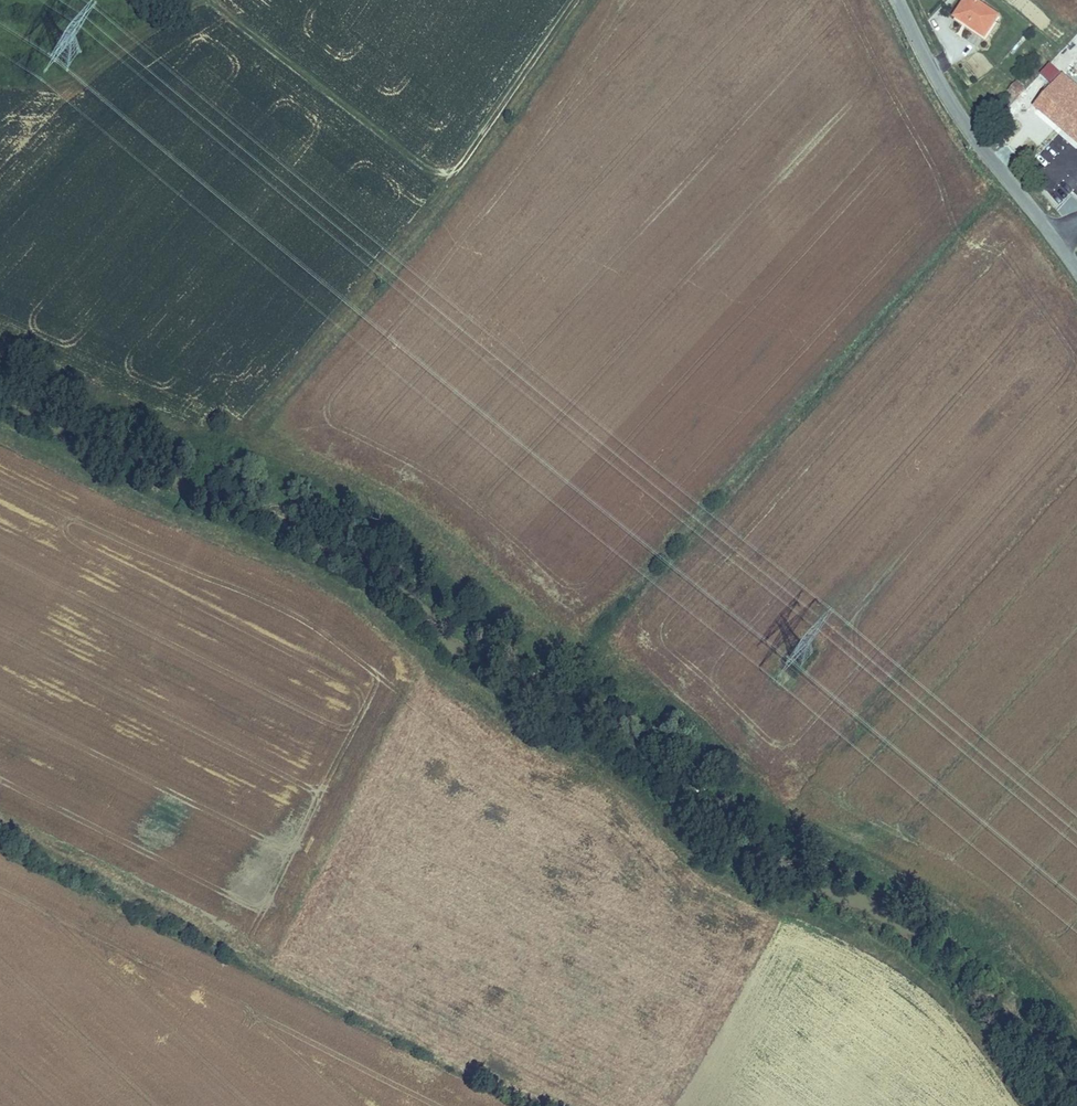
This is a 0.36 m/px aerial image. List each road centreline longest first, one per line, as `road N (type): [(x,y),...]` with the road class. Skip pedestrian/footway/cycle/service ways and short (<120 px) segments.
road 1 (track): [(254,412),(429,203),(578,0)]
road 2 (tertiary): [(898,0),(967,128),(1076,270)]

